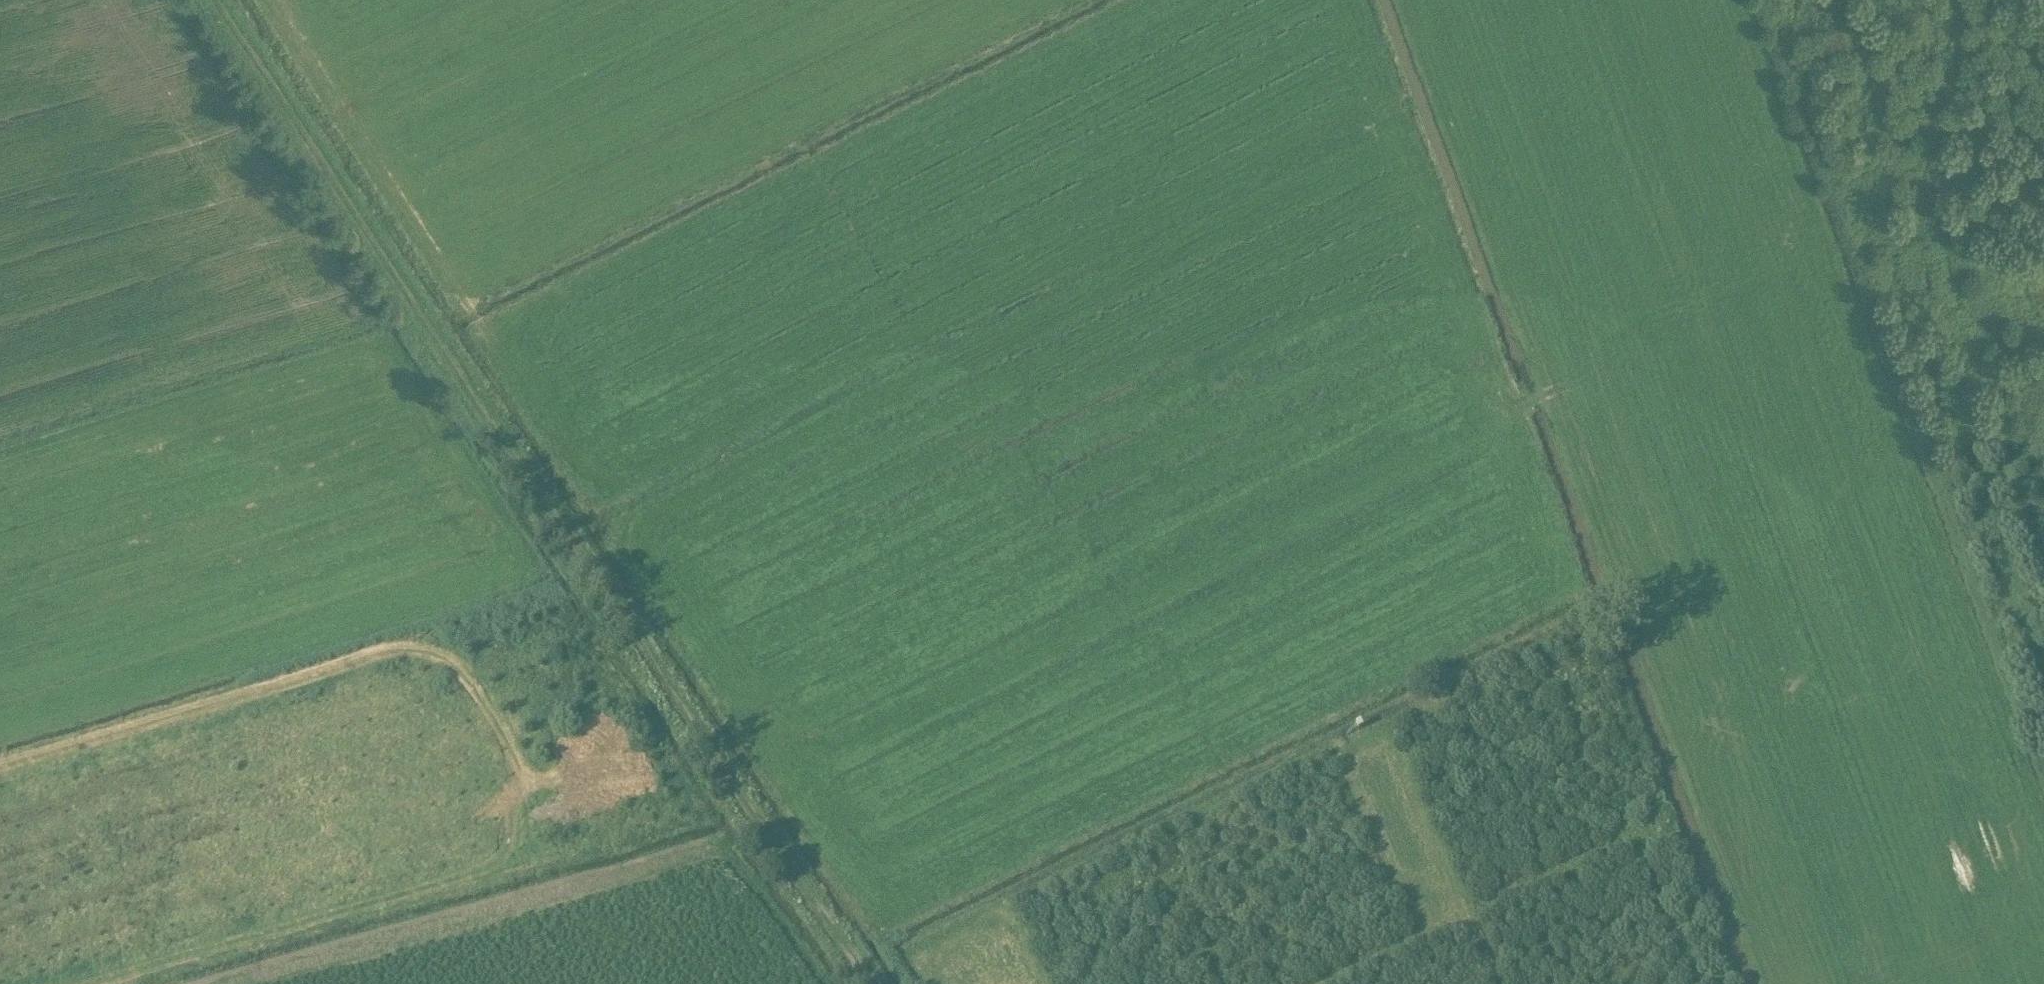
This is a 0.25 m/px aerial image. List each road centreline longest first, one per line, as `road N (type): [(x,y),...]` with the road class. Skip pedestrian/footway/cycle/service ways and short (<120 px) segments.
road 1 (track): [(871,983),(221,0)]

